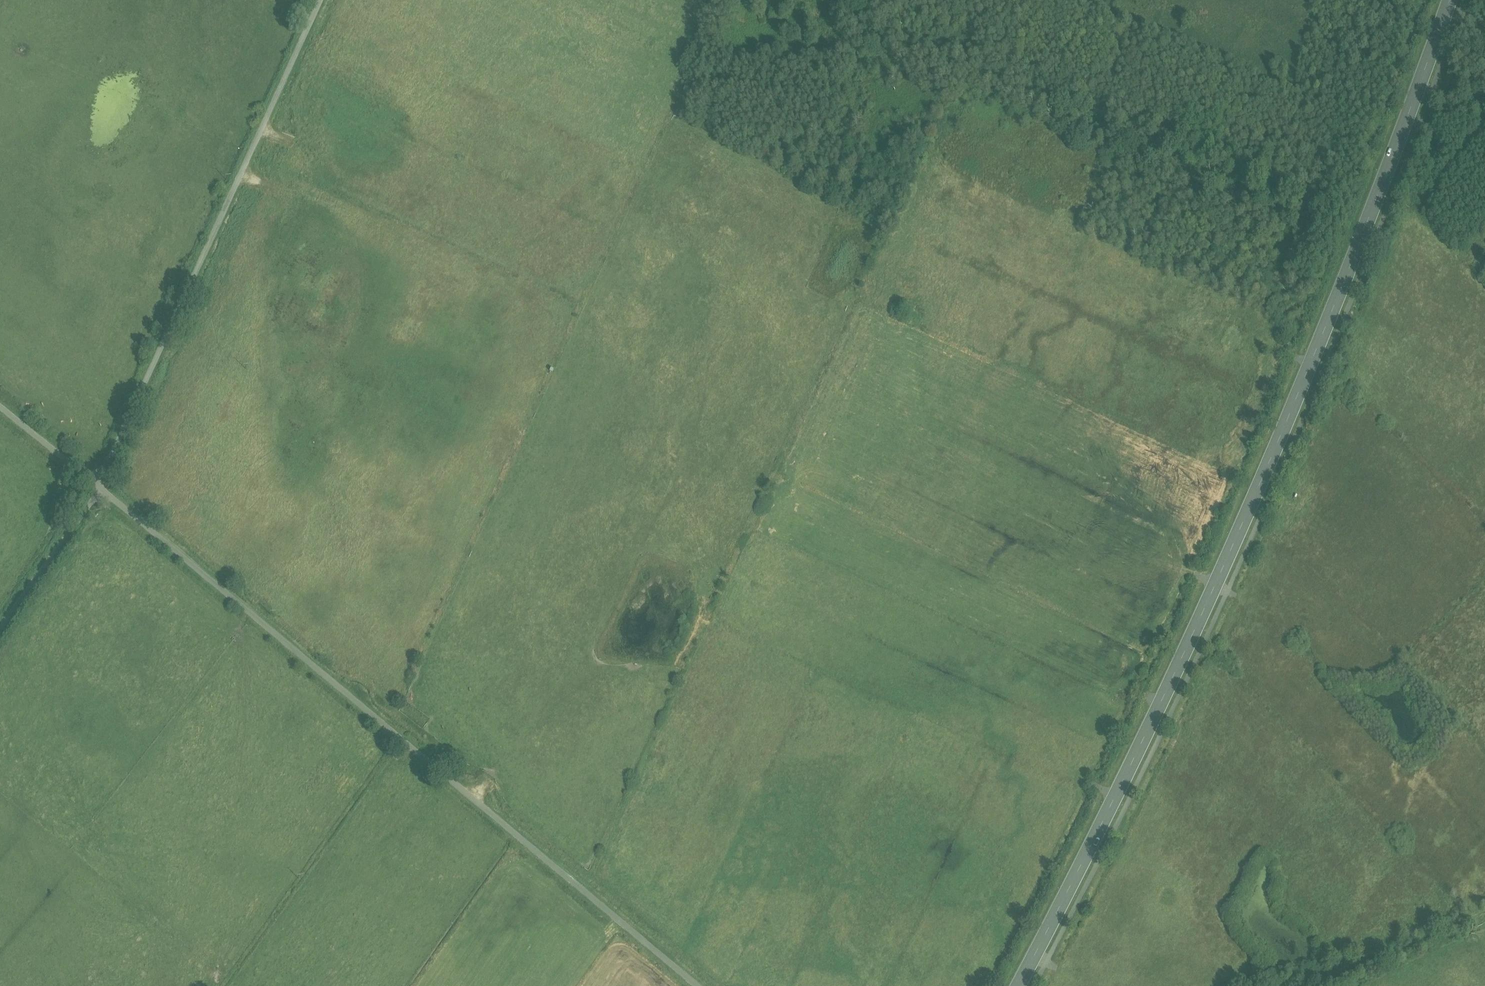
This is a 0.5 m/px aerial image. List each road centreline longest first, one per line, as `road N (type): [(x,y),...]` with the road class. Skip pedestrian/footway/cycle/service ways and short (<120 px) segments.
road 1 (primary): [(1015,985),(1120,782),(1276,441),(1446,0)]
road 2 (unclassified): [(99,488),(695,985)]
road 3 (track): [(321,0),(99,488)]
road 4 (unclassified): [(99,488),(0,631)]
road 5 (unclassified): [(0,408),(99,488)]

